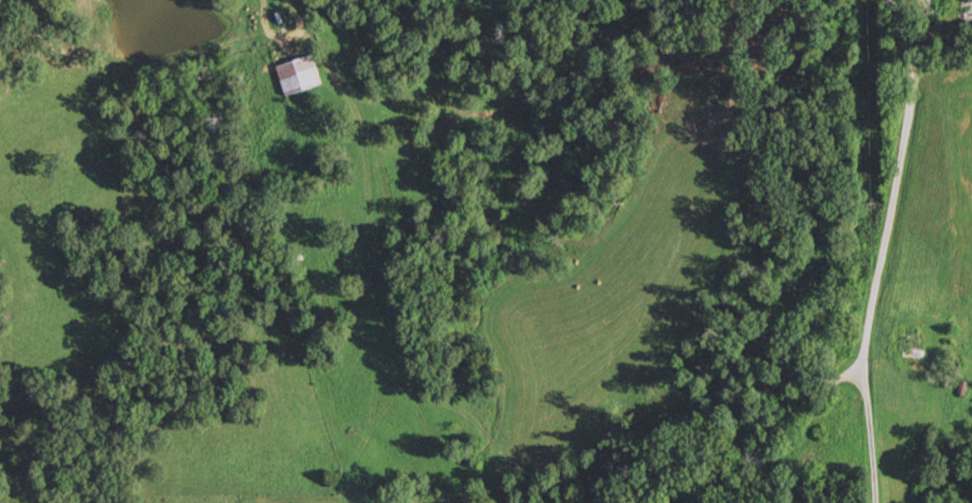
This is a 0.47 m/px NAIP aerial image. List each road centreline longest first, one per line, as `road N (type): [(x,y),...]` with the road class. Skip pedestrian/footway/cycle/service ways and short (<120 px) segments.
road 1 (residential): [(888,502),(887,0)]

